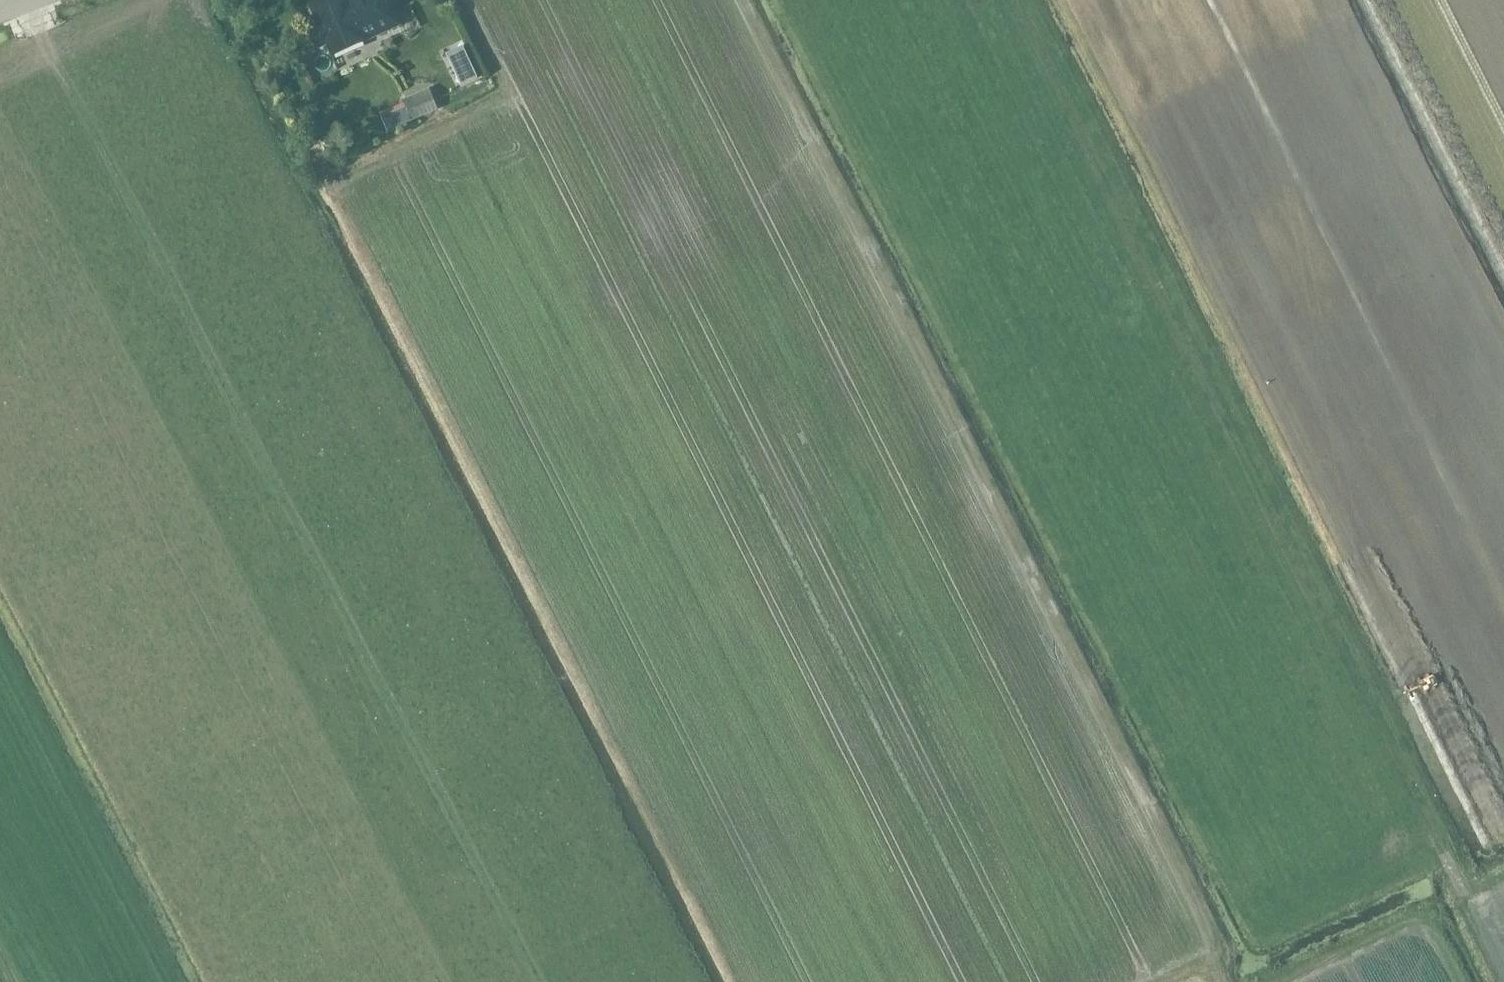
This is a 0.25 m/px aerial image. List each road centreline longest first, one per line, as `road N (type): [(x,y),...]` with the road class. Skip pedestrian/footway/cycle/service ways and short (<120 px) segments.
road 1 (track): [(1503,126),(1440,0)]

